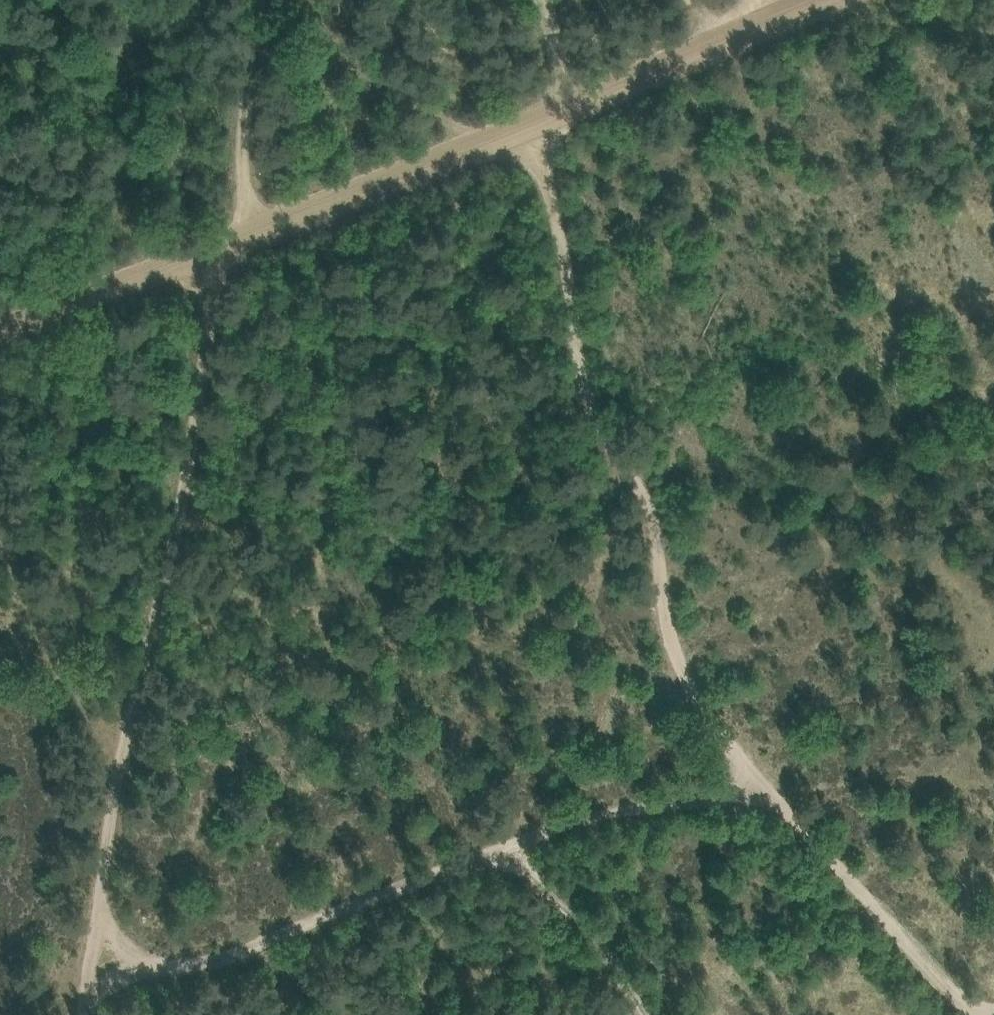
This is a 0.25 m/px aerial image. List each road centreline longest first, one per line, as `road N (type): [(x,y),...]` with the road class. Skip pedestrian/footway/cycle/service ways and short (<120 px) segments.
road 1 (track): [(526,126),(586,391),(607,451),(649,503),(670,657),(763,788),(969,1014)]
road 2 (track): [(0,328),(526,126),(784,0)]
road 3 (track): [(86,1014),(132,712),(196,427),(215,250)]
road 4 (track): [(92,969),(204,963),(522,840),(763,788)]
road 5 (track): [(522,840),(563,909),(620,972),(643,1014)]

